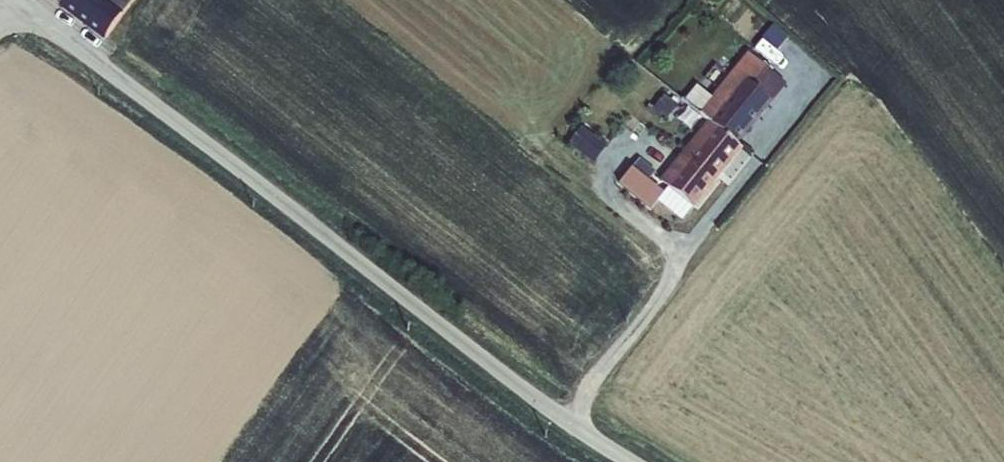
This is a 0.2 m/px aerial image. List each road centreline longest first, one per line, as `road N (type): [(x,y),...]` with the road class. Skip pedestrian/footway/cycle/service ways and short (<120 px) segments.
road 1 (unclassified): [(26,0),(564,418)]
road 2 (residential): [(564,418),(681,250)]

